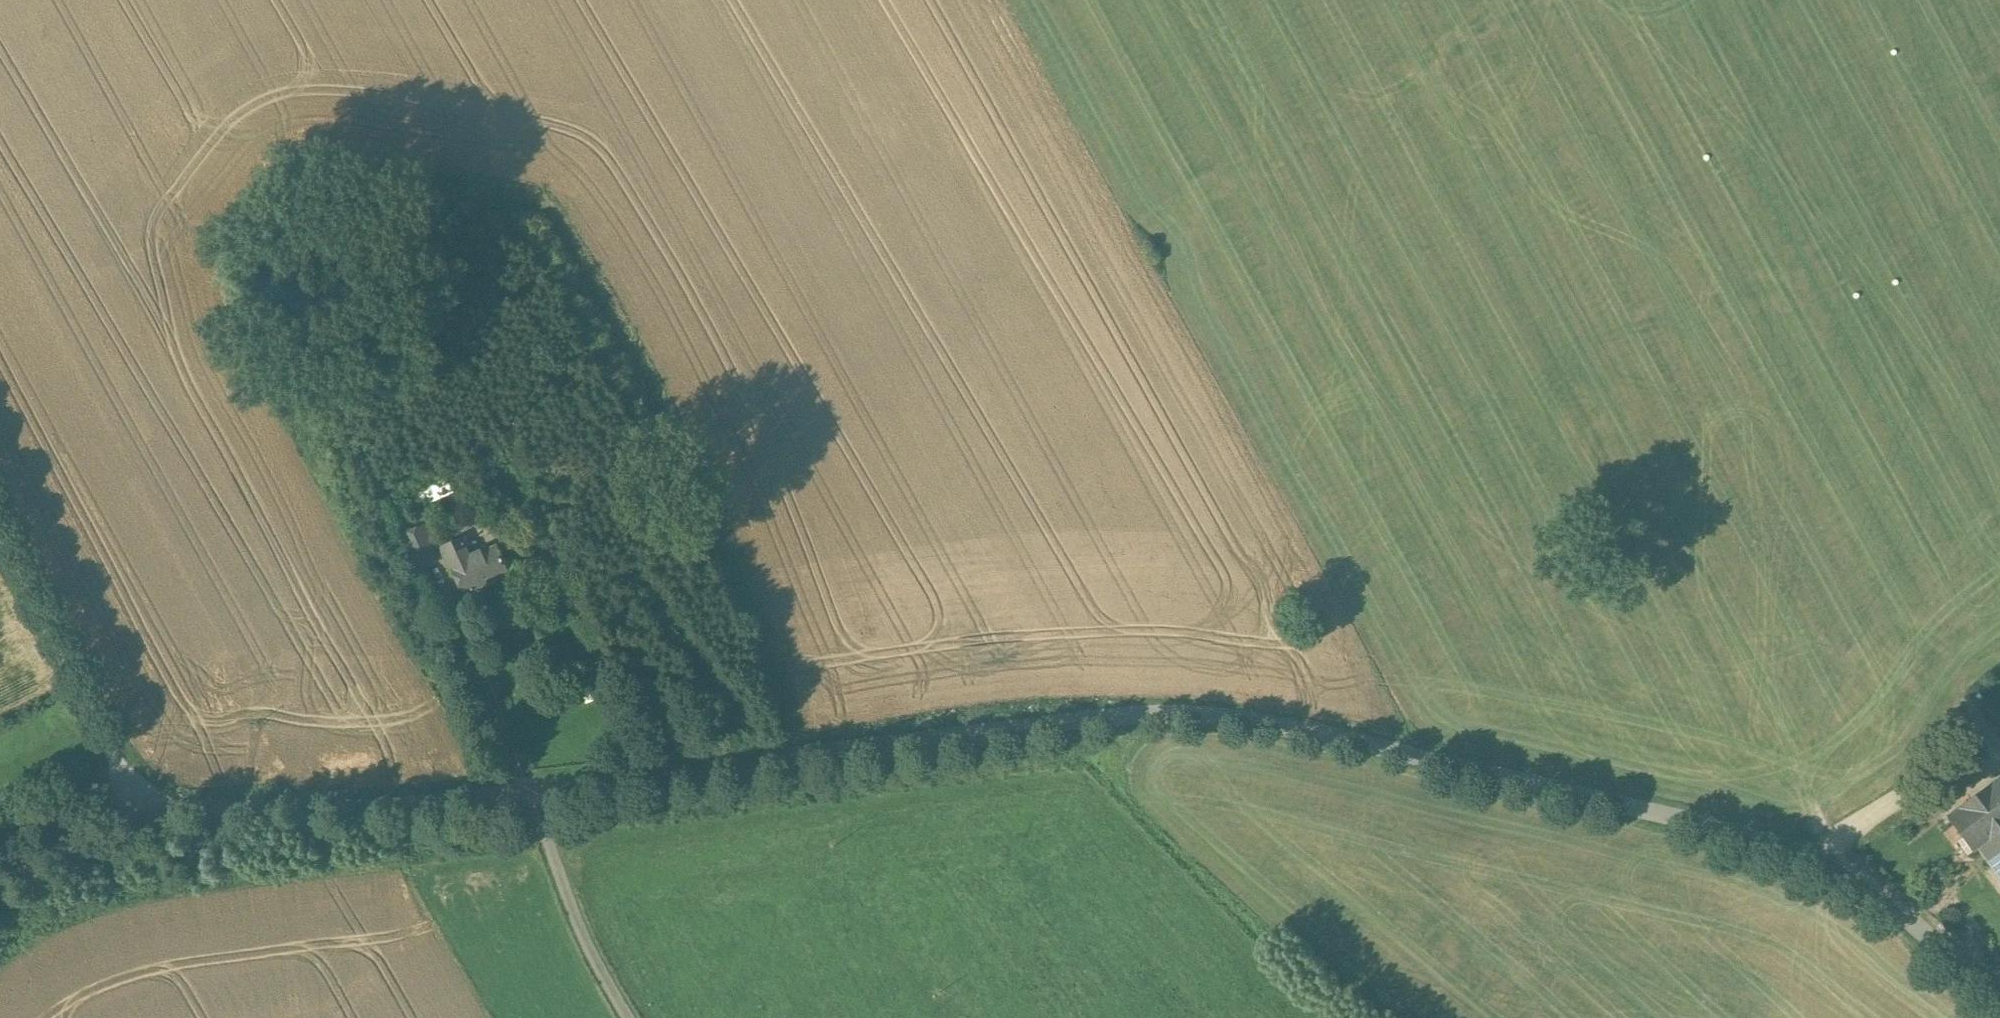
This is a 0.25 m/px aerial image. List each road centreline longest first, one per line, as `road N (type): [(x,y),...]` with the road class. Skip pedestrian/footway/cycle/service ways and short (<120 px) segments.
road 1 (unclassified): [(1999,998),(1851,877),(1798,849),(1248,719),(1184,714),(1031,725),(406,804),(179,811),(61,847),(0,892)]
road 2 (track): [(145,817),(0,538)]

